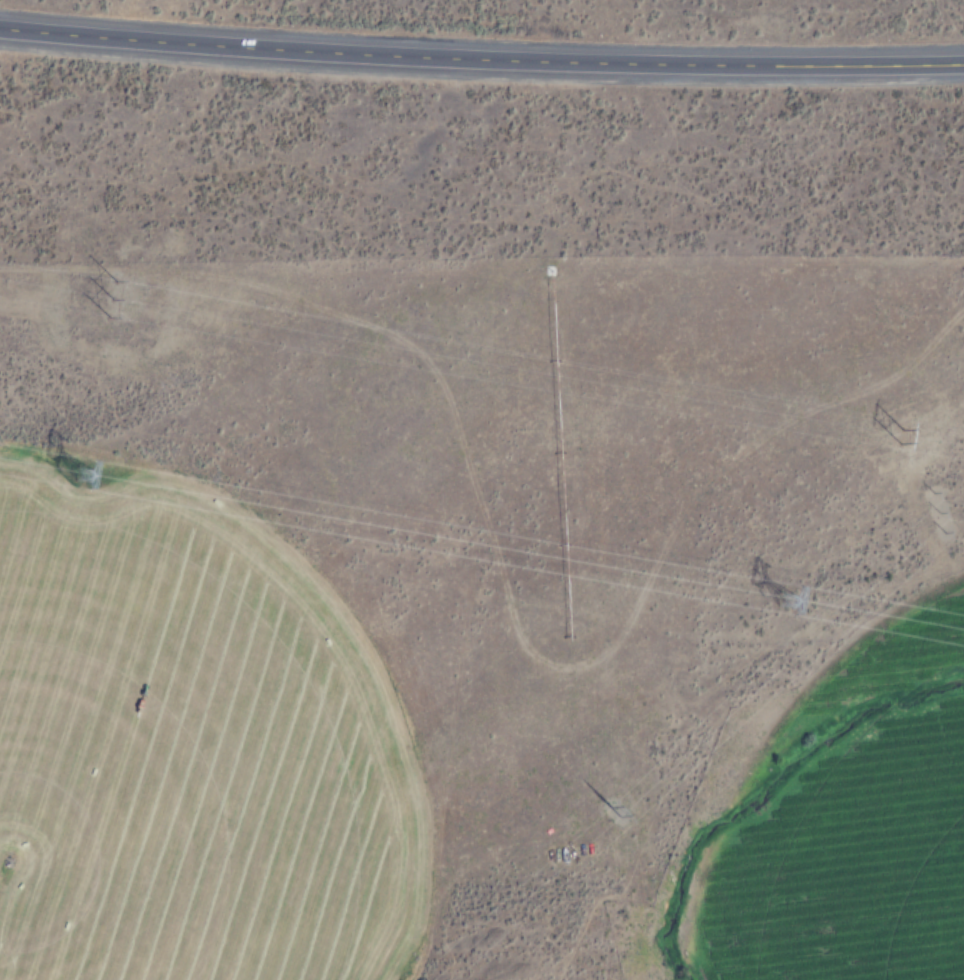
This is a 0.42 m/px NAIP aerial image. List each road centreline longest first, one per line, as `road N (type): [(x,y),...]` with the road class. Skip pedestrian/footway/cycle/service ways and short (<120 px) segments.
road 1 (trunk): [(0,27),(154,41),(673,60),(963,59)]

